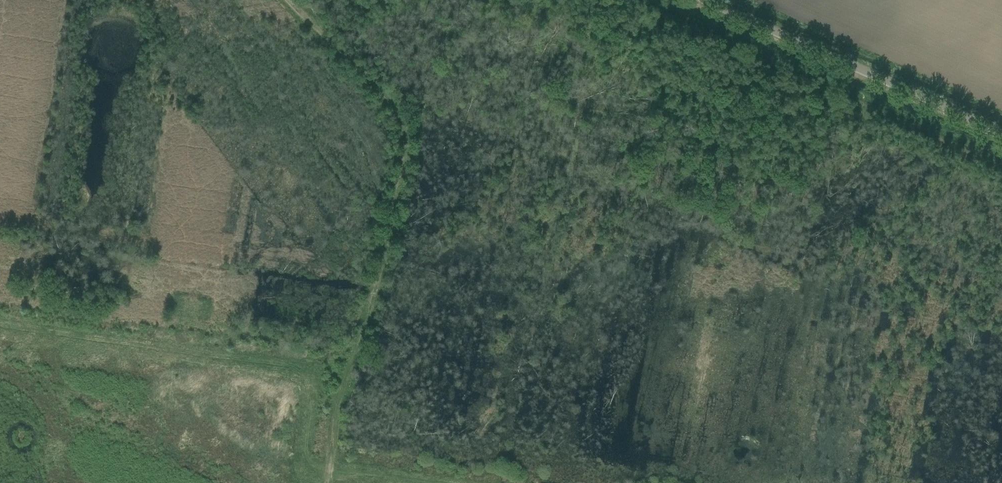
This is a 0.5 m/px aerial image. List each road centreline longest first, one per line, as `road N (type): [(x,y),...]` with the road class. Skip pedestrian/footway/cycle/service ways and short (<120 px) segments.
road 1 (track): [(325,482),(331,427),(374,297),(407,144),(400,115),(289,0)]
road 2 (unclassified): [(1001,137),(701,0)]

